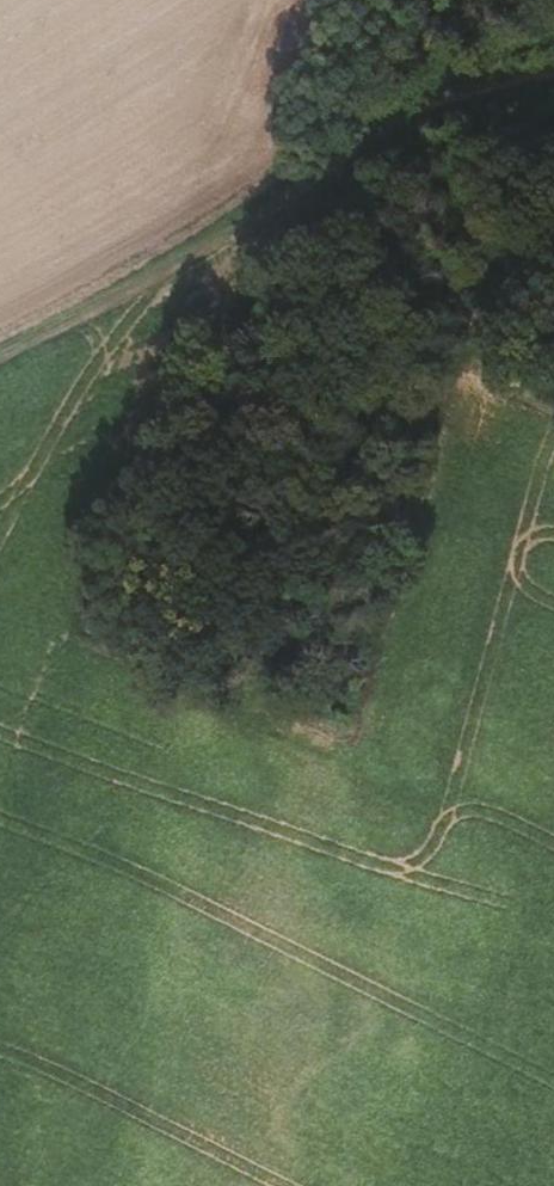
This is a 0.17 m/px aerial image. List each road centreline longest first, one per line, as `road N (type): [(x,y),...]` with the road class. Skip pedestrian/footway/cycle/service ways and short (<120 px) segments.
road 1 (track): [(553,70),(475,91),(382,137),(178,269),(0,369)]

